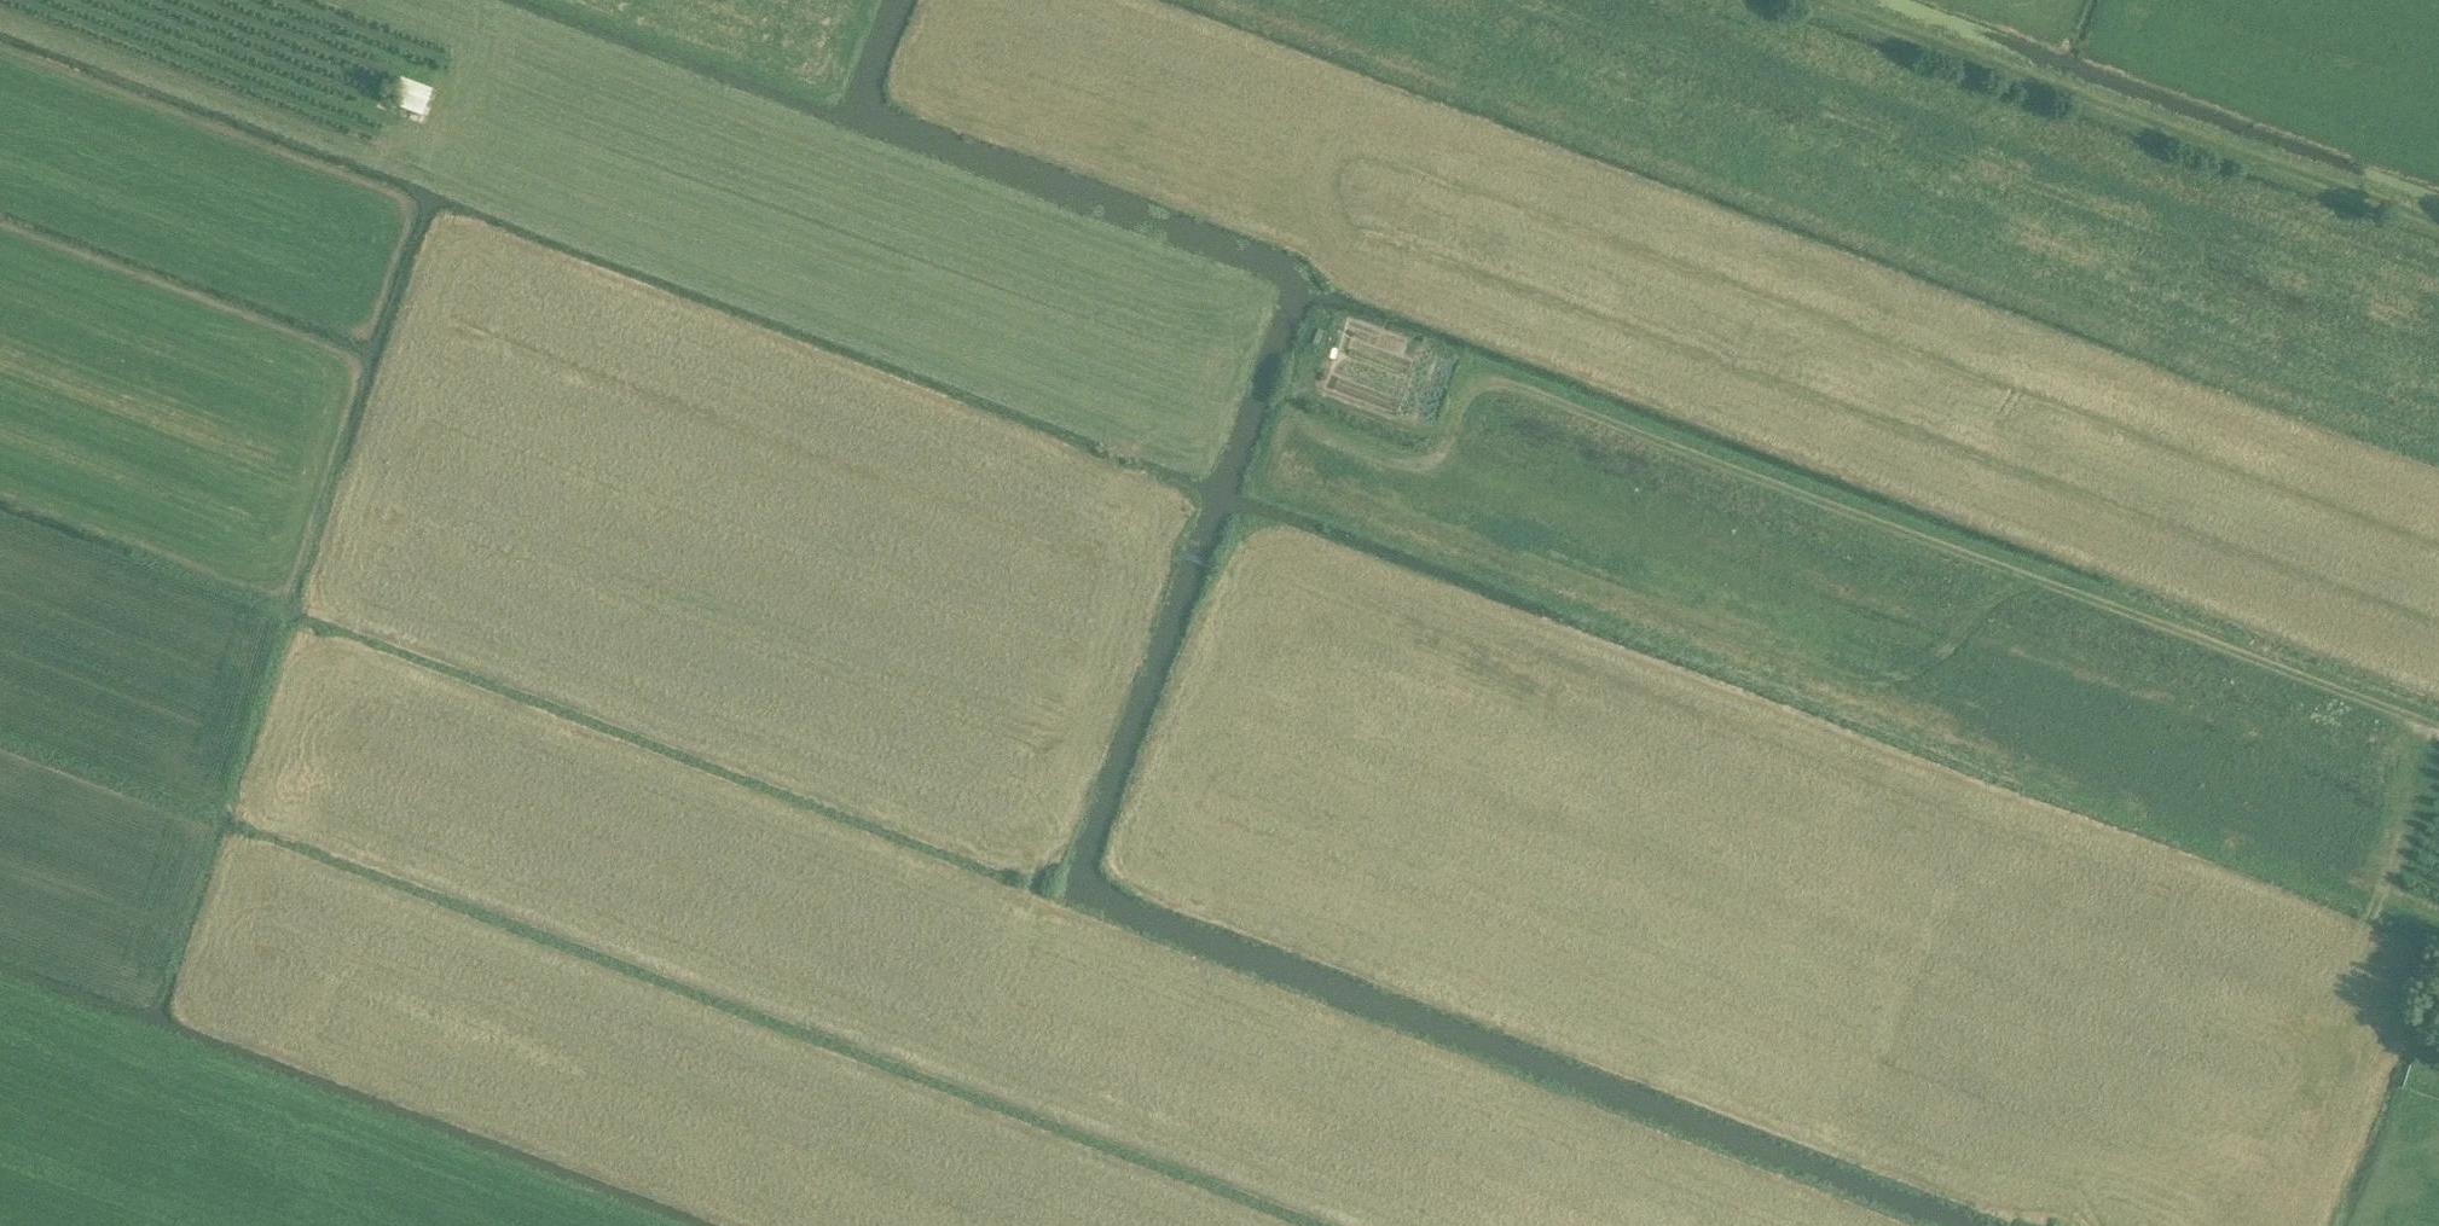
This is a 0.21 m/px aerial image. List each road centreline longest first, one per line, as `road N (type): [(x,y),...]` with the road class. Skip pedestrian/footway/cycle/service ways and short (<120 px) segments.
road 1 (track): [(2316,1225),(2389,1045),(2438,1066)]

